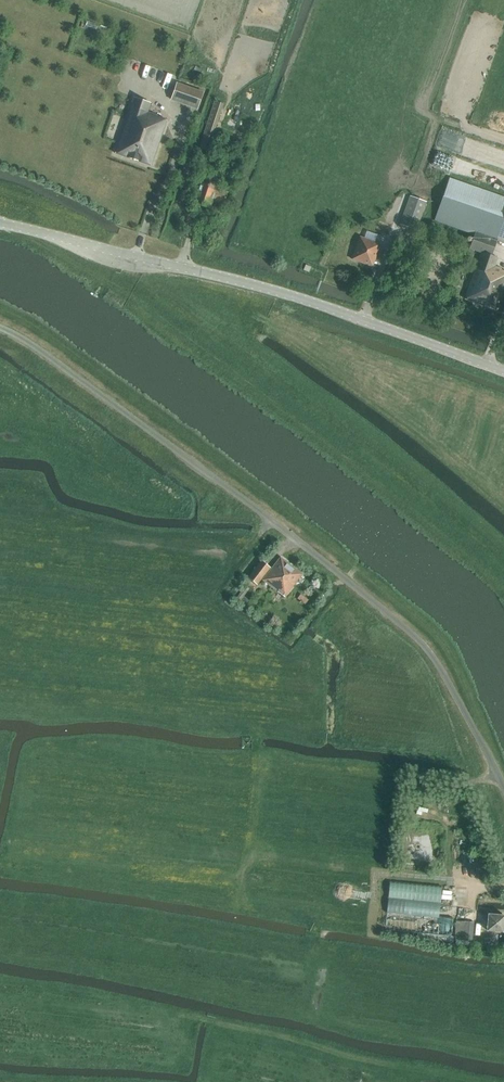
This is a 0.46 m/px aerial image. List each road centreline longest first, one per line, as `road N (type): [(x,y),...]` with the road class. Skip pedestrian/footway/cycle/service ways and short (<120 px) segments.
road 1 (unclassified): [(503,791),(452,688),(412,634),(275,523),(0,329)]
road 2 (tertiary): [(503,372),(277,291),(0,227)]
road 3 (track): [(261,852),(503,885)]

